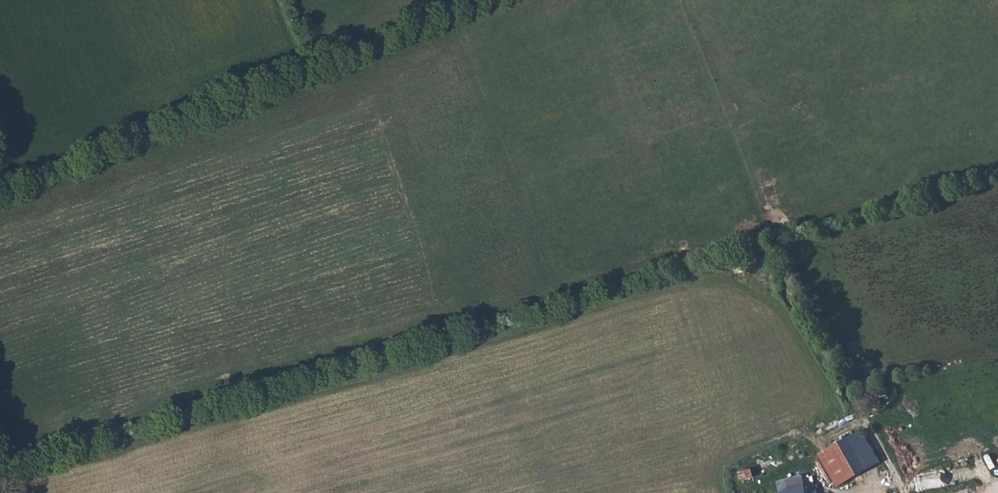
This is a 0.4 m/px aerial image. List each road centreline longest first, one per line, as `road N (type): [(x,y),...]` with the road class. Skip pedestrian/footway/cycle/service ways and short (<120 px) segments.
road 1 (track): [(756,244),(902,492)]

